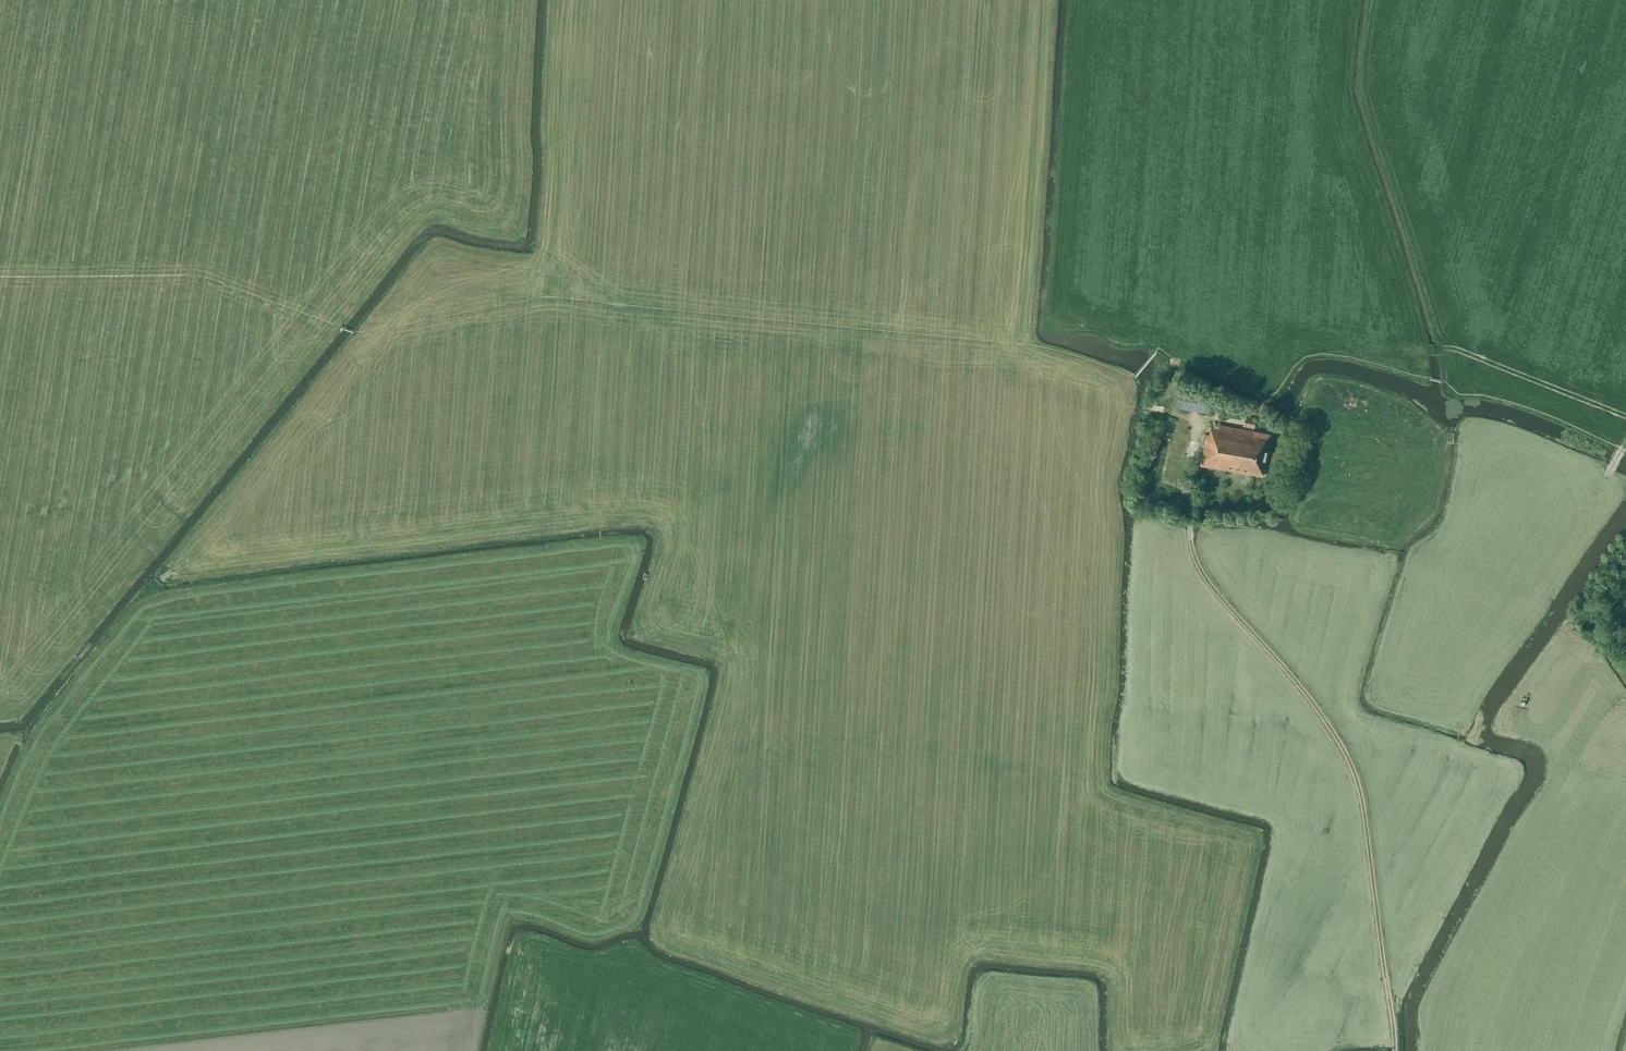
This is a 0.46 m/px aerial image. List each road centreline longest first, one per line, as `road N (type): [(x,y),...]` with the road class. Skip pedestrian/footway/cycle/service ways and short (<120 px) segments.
road 1 (track): [(1394,1050),(1353,769),(1321,714),(1194,557),(1197,442)]
road 2 (track): [(1625,417),(1449,349),(1411,352)]

